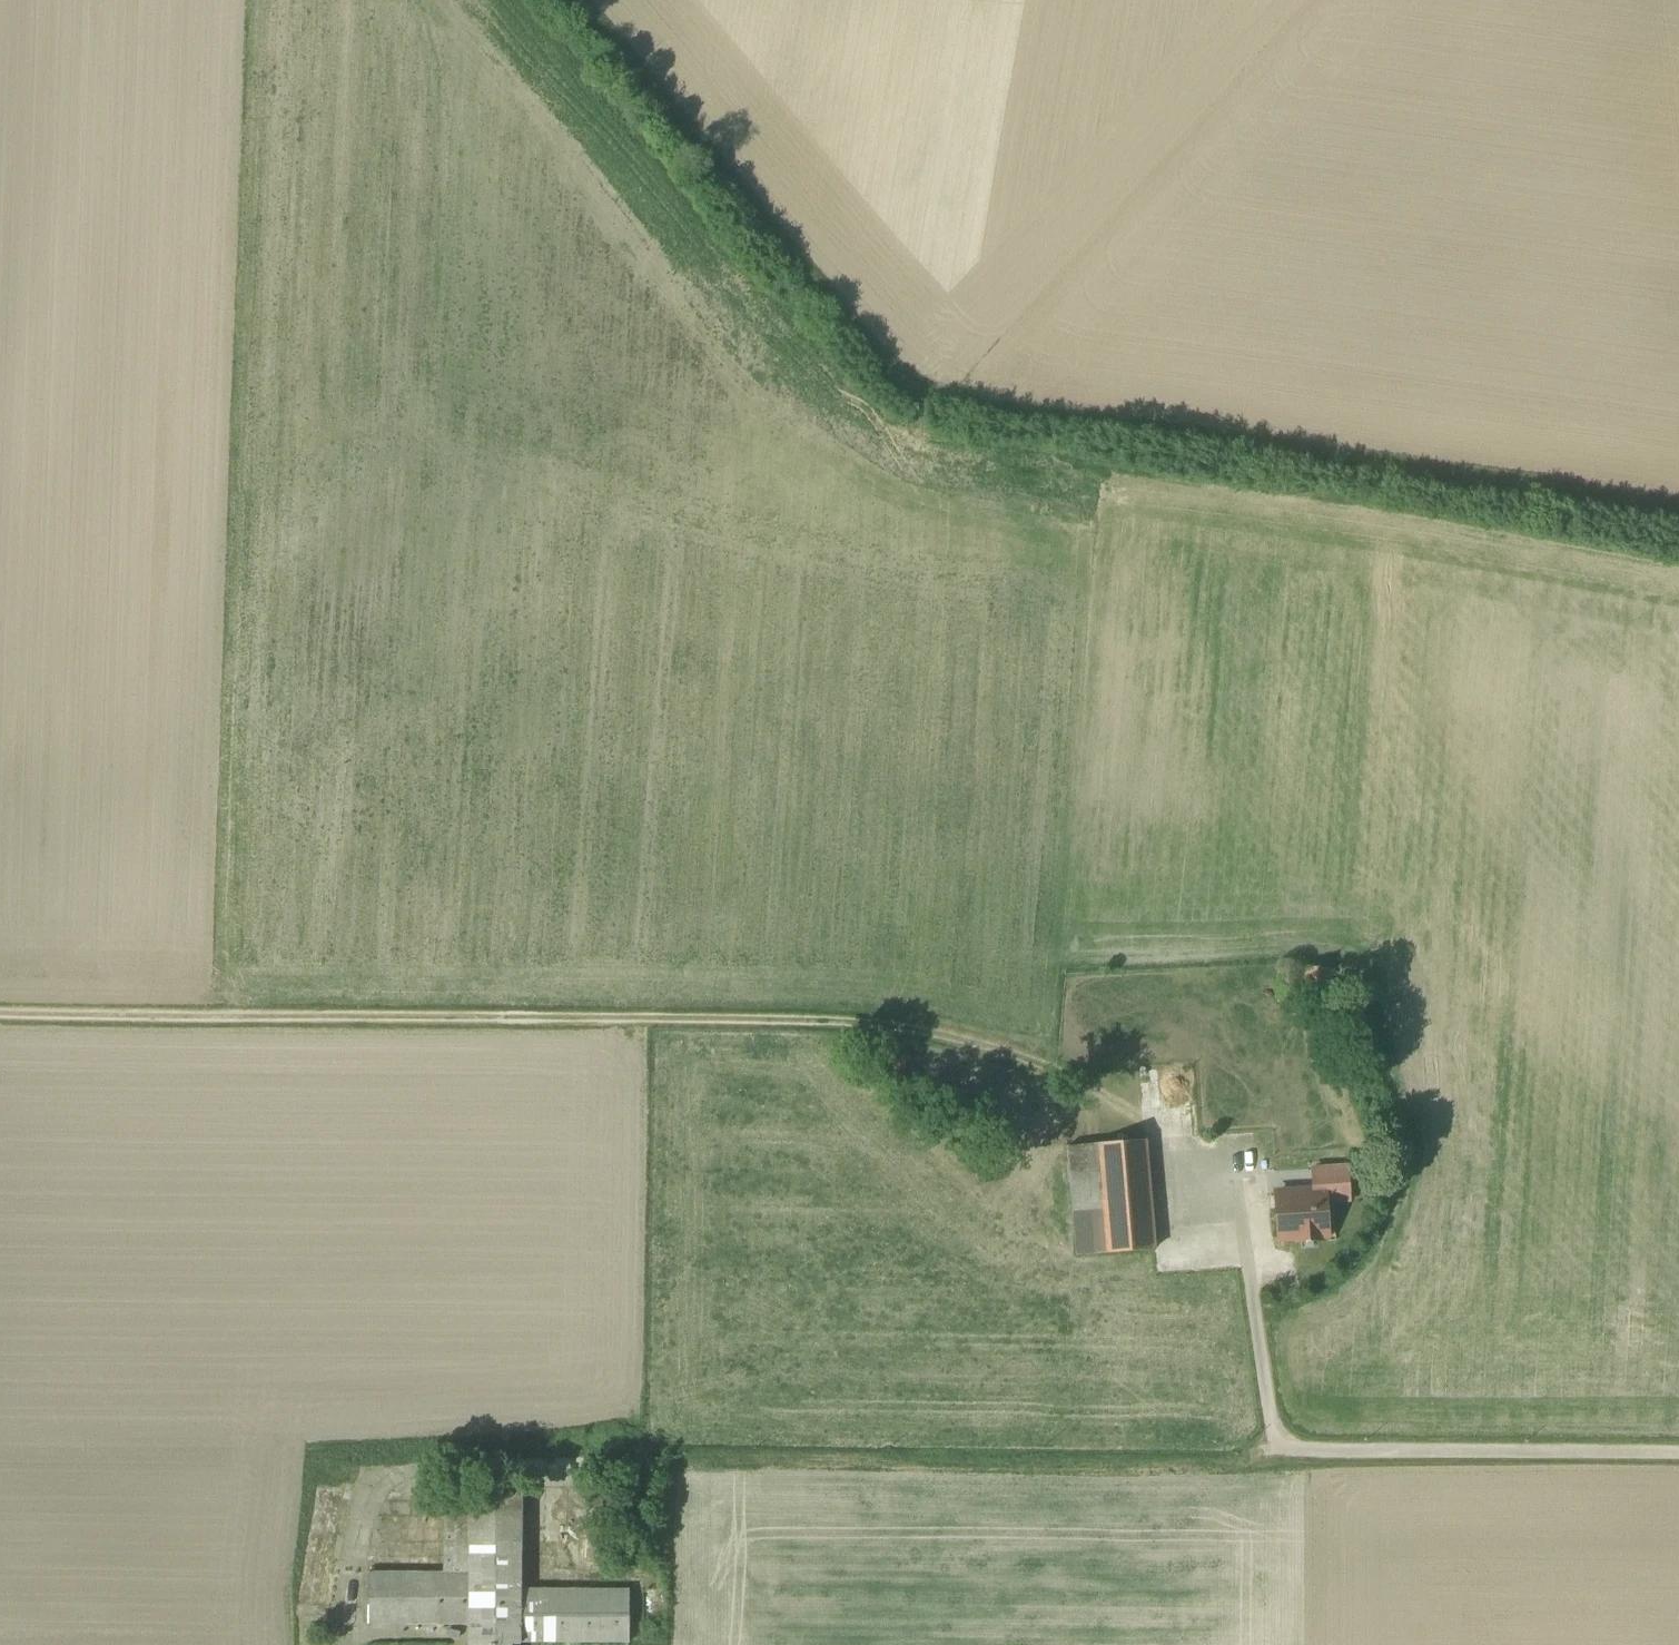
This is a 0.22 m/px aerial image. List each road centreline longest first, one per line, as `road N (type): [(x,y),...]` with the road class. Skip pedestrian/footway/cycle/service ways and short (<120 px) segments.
road 1 (track): [(0,1014),(888,1028),(993,1046),(1130,1103),(1238,1199)]

